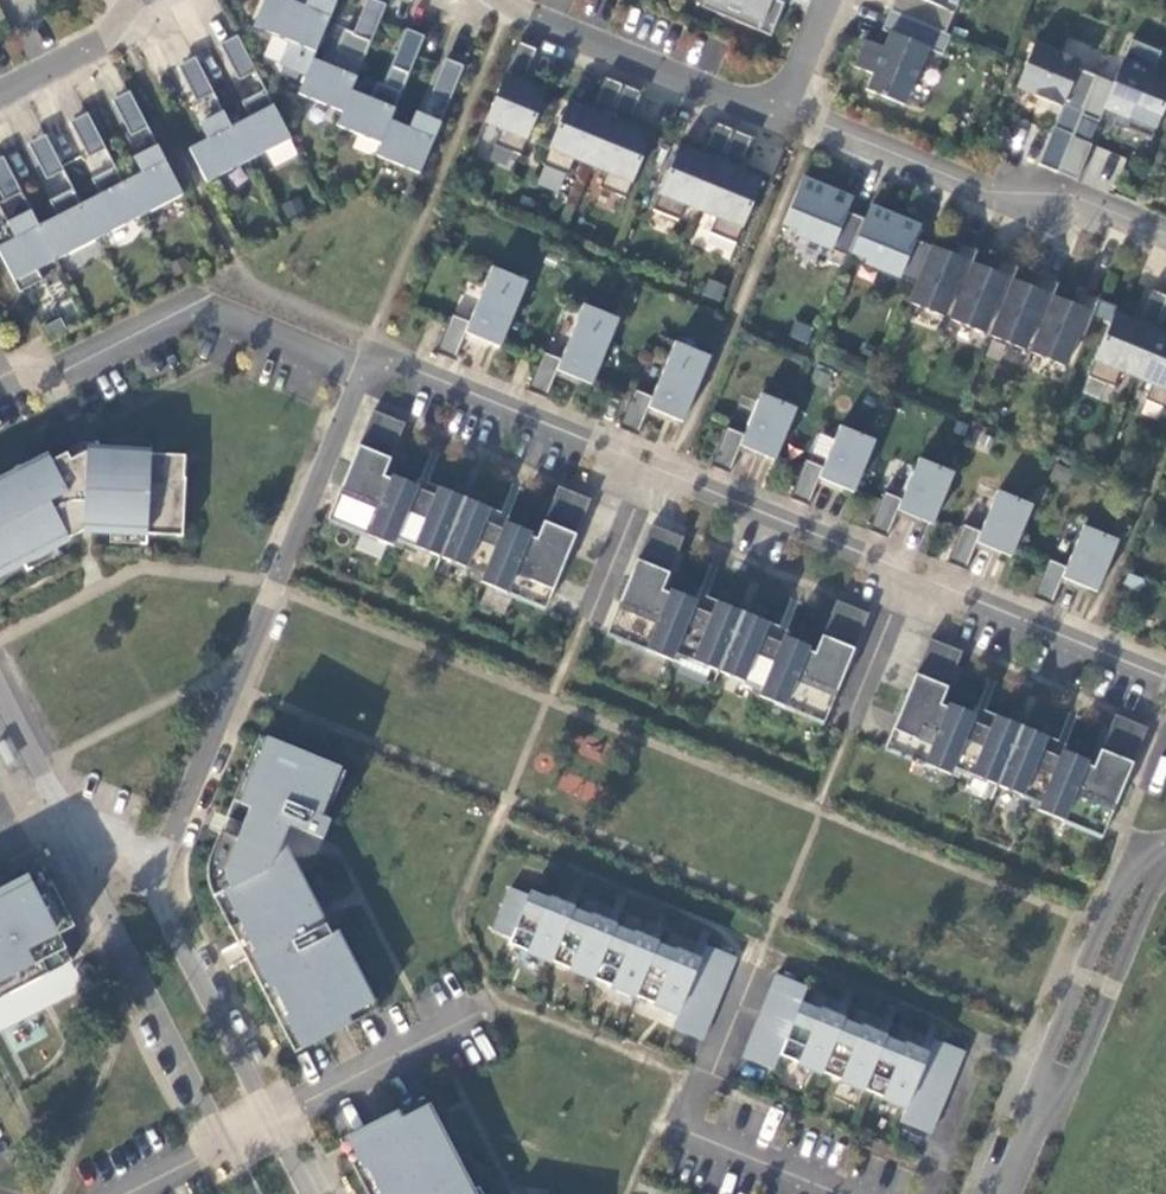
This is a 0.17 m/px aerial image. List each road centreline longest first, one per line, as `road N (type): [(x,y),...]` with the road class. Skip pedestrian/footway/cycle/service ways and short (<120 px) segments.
road 1 (residential): [(1165,676),(386,362),(358,370)]
road 2 (residential): [(154,878),(358,370)]
road 3 (tertiary): [(30,774),(248,1193)]
road 4 (residential): [(1165,241),(1073,200),(985,190),(817,123),(789,96)]
road 5 (residential): [(358,370),(191,305),(48,373),(0,380)]
road 6 (residential): [(1165,853),(1133,891),(1114,930),(1003,1193)]
road 7 (tertiary): [(304,1193),(154,878)]
road 8 (residential): [(789,96),(754,107),(500,0)]
road 9 (residential): [(134,0),(96,43),(0,93)]
road 10 (tertiary): [(154,878),(30,774)]

